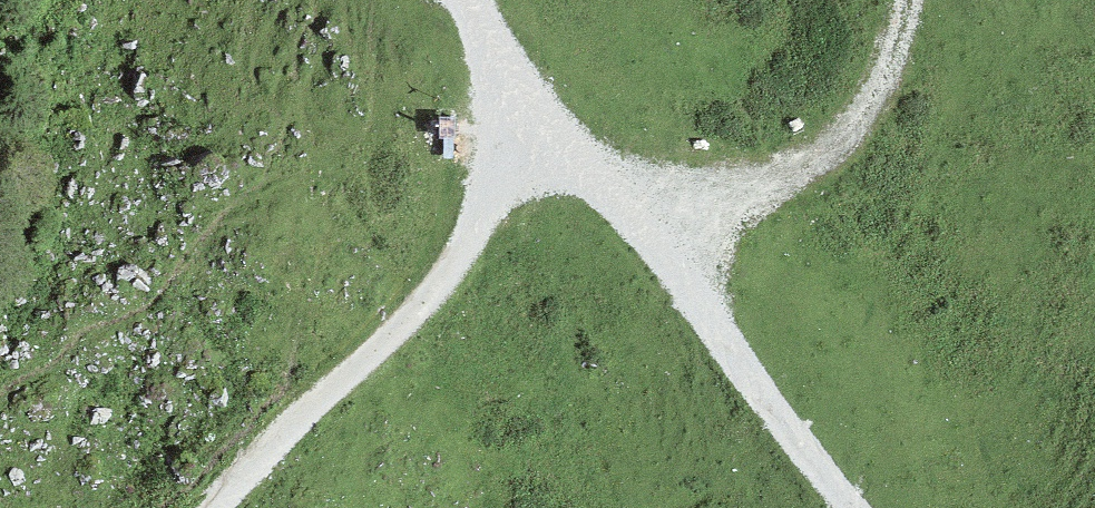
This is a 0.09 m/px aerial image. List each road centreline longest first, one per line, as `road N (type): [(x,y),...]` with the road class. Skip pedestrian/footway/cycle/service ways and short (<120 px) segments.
road 1 (track): [(548,142),(489,196),(448,276),(214,507)]
road 2 (track): [(548,142),(650,238),(855,507)]
road 3 (track): [(650,238),(853,130),(884,87),(911,0)]
road 4 (track): [(462,0),(548,142)]

